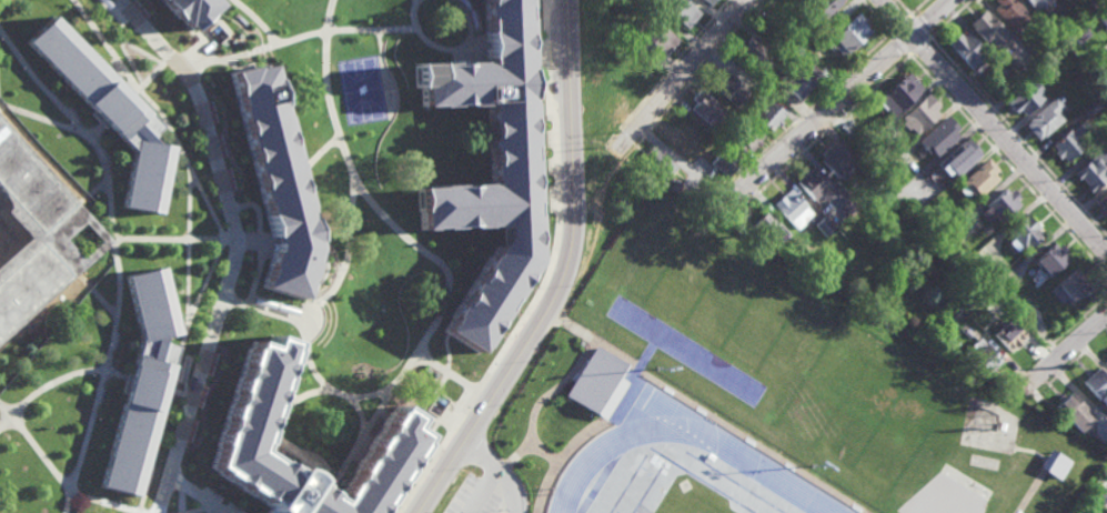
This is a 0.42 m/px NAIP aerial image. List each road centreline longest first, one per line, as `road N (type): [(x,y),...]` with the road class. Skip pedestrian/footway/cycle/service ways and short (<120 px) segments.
road 1 (residential): [(568,0),(577,190),(571,260),(542,322),(419,512)]
road 2 (residential): [(882,0),(1106,255)]
road 3 (residential): [(913,34),(734,199)]
road 4 (residential): [(744,0),(617,149)]

